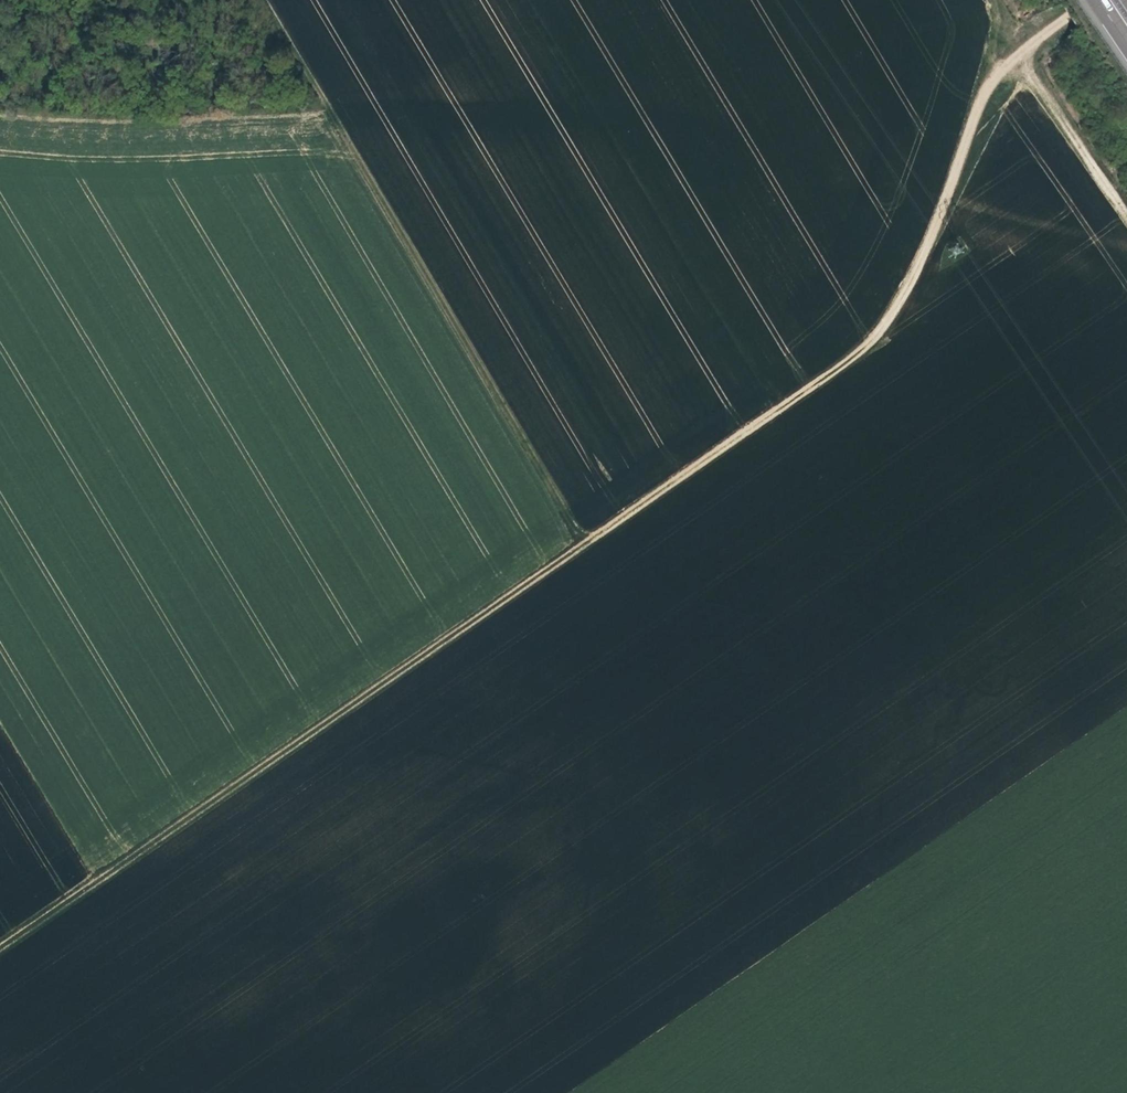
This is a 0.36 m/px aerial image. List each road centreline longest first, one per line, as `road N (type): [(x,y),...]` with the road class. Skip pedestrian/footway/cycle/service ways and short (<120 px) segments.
road 1 (track): [(0,948),(861,352),(887,316),(994,73),(1095,0)]
road 2 (track): [(1126,220),(1022,56)]

